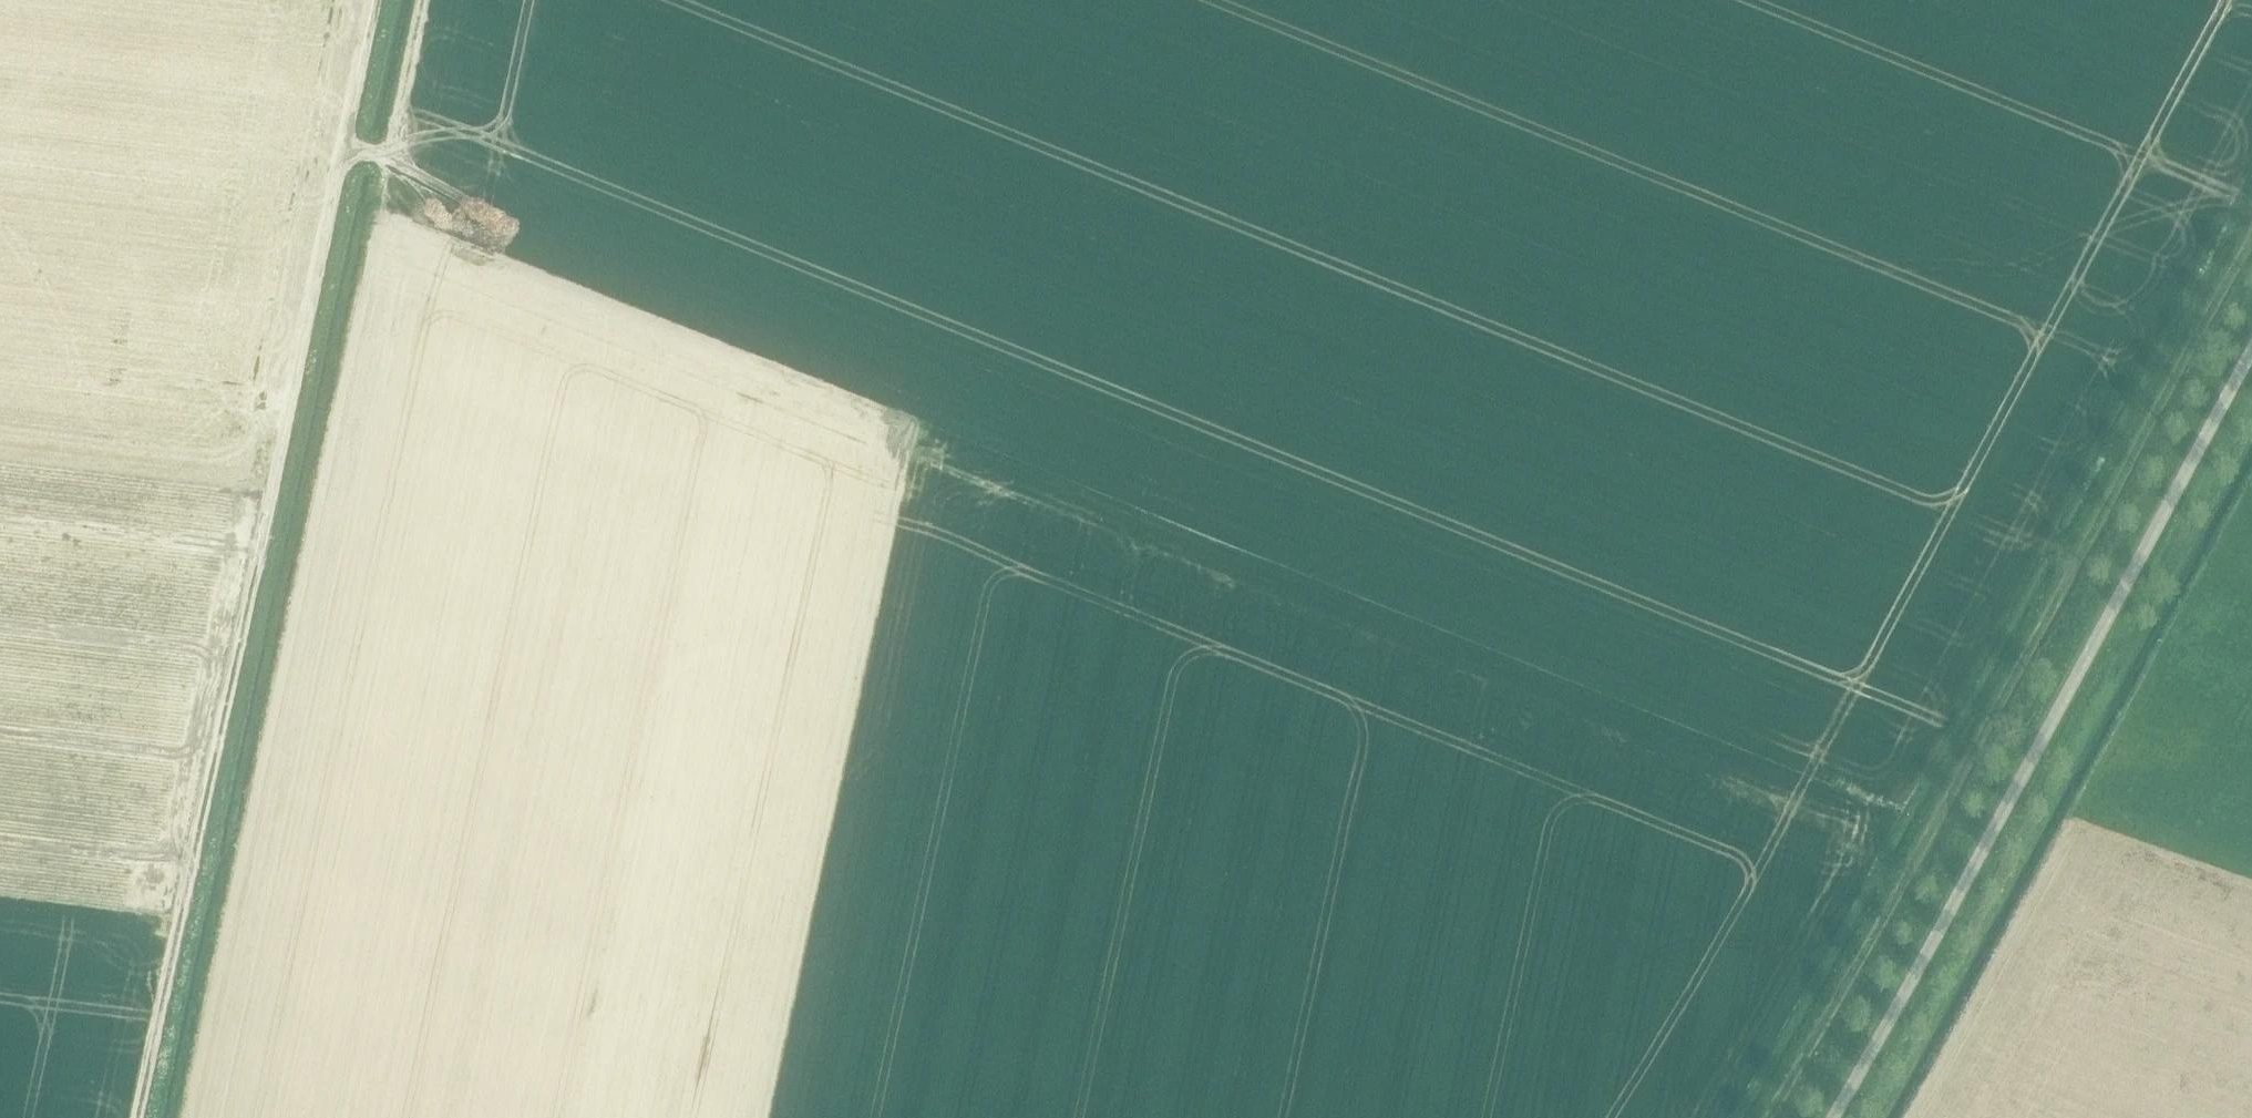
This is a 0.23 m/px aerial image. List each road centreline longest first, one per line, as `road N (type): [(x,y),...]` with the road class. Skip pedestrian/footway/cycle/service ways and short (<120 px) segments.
road 1 (track): [(2251,229),(1745,1117)]
road 2 (unclassified): [(1829,1117),(2251,352)]

